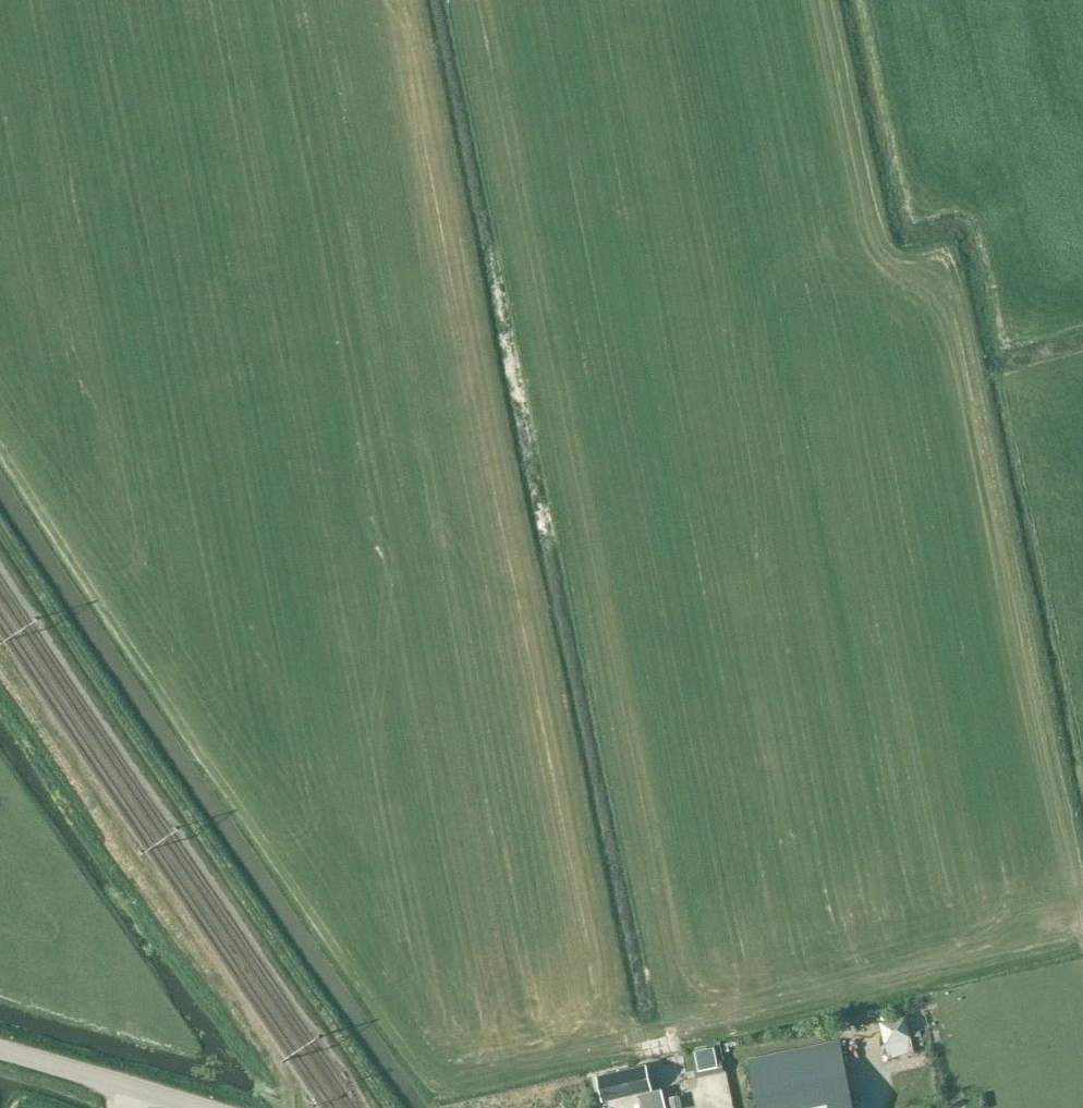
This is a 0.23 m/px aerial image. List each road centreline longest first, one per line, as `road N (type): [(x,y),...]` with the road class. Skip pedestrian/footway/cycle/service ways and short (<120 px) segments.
road 1 (unclassified): [(205,1107),(0,1044)]

